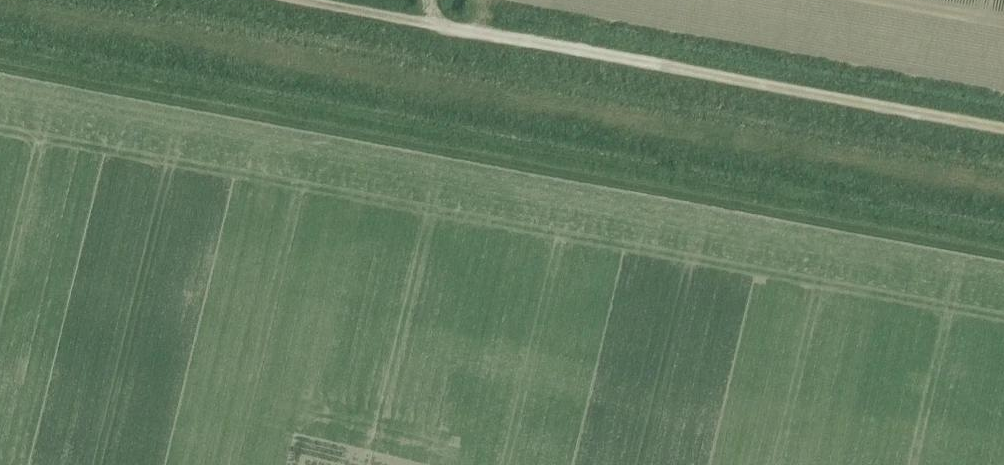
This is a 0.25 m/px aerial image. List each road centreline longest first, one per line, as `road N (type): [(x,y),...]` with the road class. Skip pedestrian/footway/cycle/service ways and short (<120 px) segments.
road 1 (track): [(0,32),(1003,216)]
road 2 (track): [(354,0),(1003,120)]

